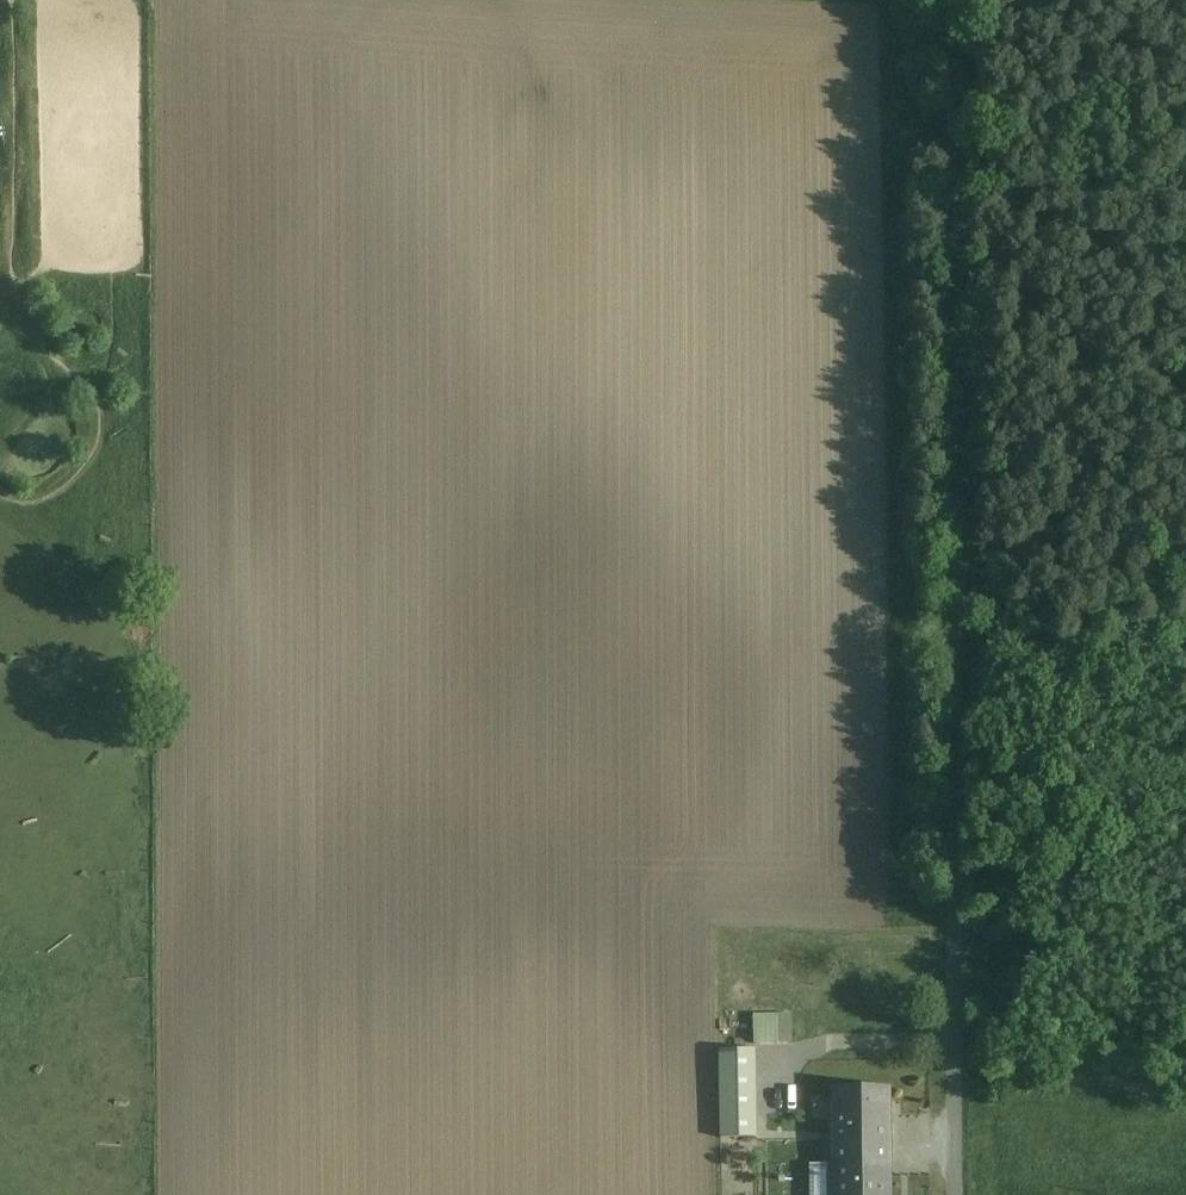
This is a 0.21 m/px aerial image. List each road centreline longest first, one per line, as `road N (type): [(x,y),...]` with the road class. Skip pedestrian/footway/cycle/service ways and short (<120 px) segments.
road 1 (unclassified): [(957,1194),(959,0)]

